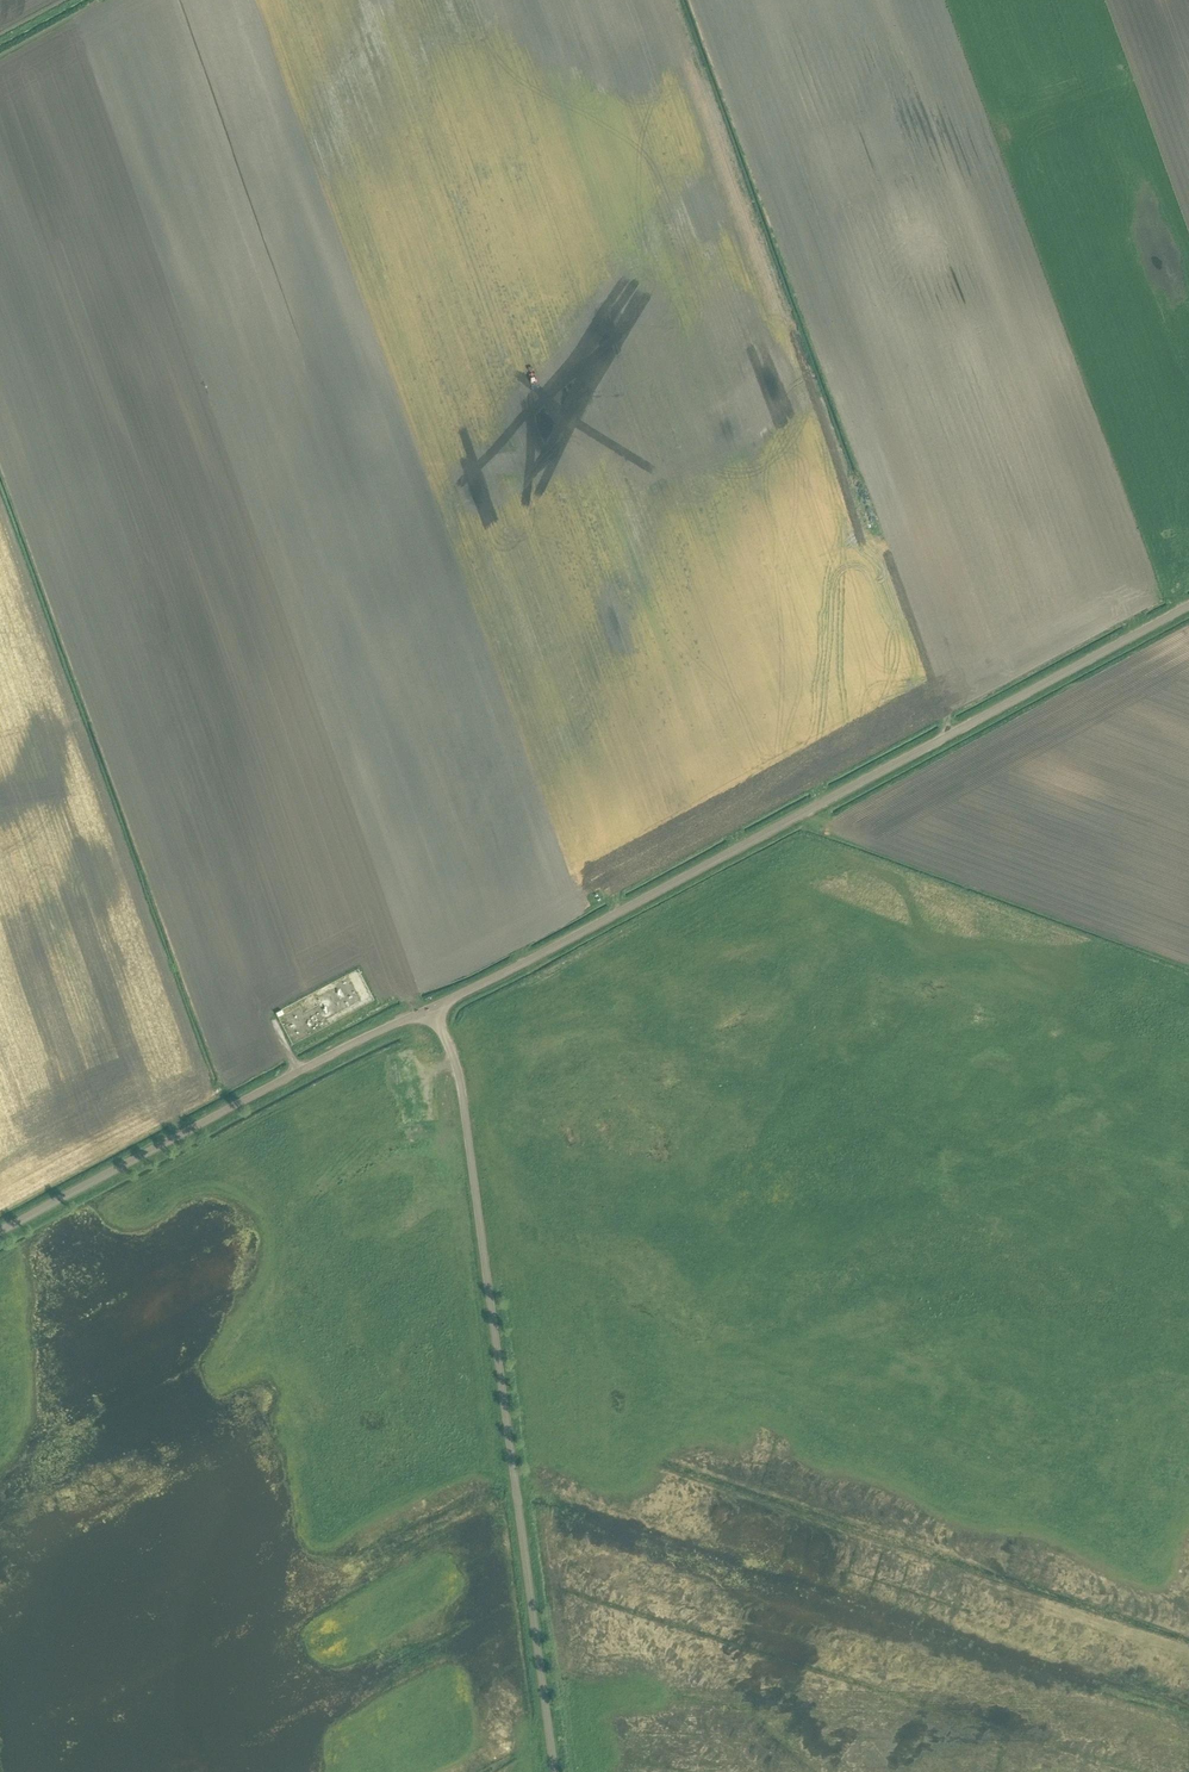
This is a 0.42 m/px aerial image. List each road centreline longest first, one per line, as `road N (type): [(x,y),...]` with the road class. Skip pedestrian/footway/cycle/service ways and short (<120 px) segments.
road 1 (unclassified): [(434,1006),(1188,606)]
road 2 (unclassified): [(555,1771),(464,1107),(434,1006)]
road 3 (unclassified): [(0,1232),(434,1006)]

